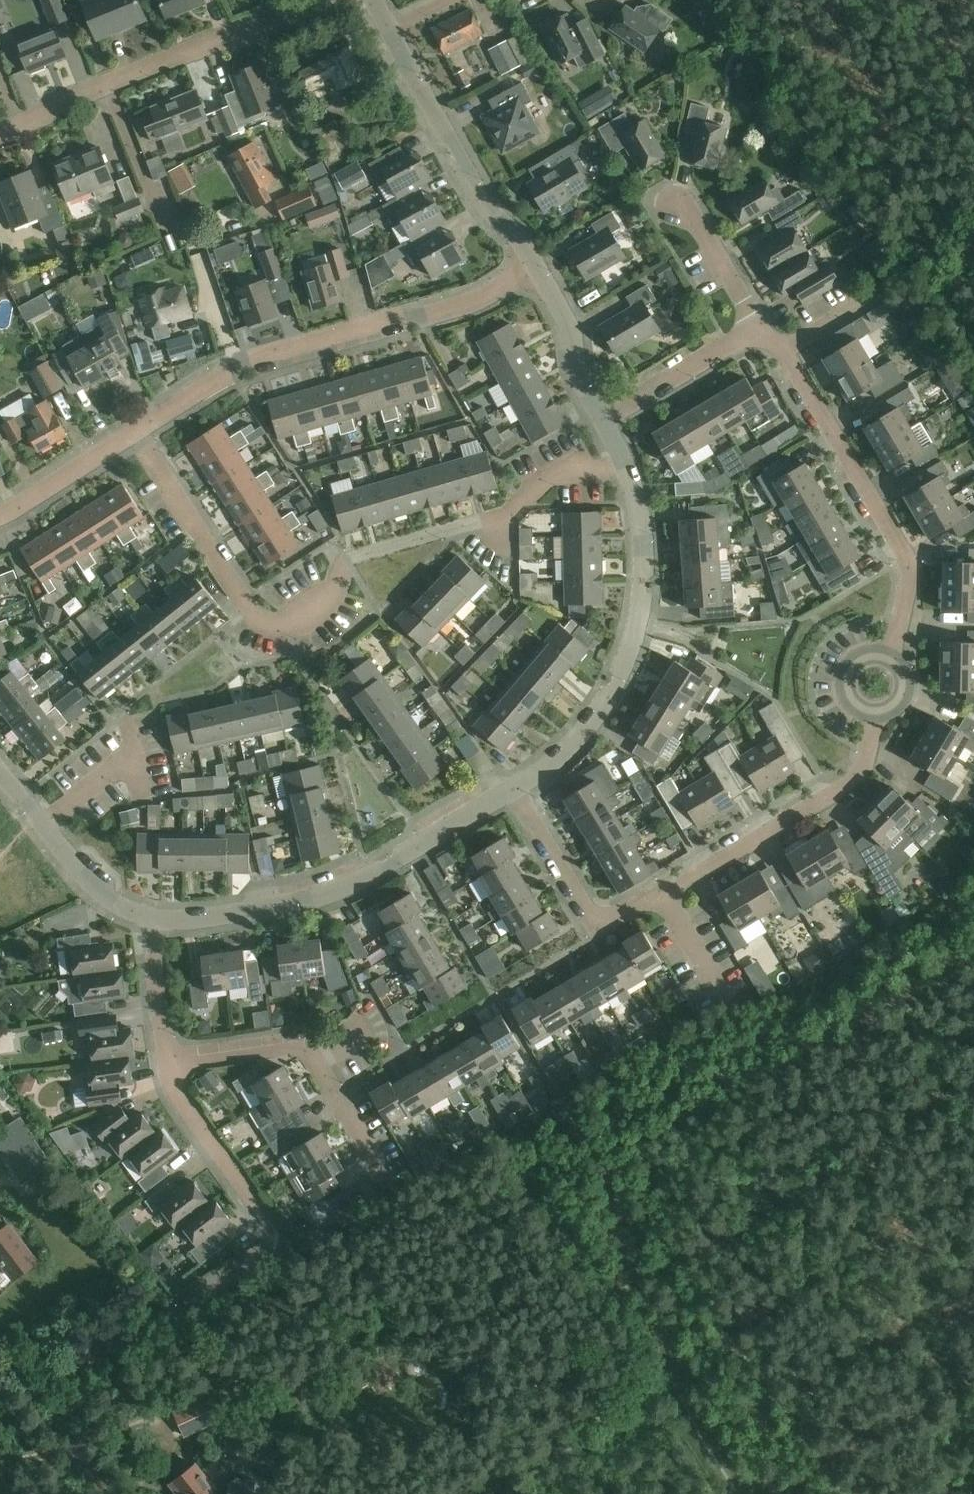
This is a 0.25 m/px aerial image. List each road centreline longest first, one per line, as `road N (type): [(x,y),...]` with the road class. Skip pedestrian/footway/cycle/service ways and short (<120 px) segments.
road 1 (residential): [(136,431),(253,360),(466,304),(536,263)]
road 2 (residential): [(160,919),(320,896),(515,790)]
road 3 (residential): [(515,790),(579,739),(633,644),(642,538),(623,460)]
road 4 (residential): [(351,563),(327,601),(296,624),(264,620),(136,431)]
road 5 (residential): [(785,350),(906,556),(910,578),(886,657)]
road 6 (residential): [(874,712),(865,762),(849,783),(663,891)]
road 7 (residential): [(384,1175),(310,1049),(169,1062)]
road 8 (residential): [(536,263),(389,27)]
road 9 (residential): [(663,891),(598,929),(515,790)]
road 10 (residential): [(111,84),(324,0)]
road 11 (residential): [(275,1234),(183,1105),(169,1062)]
road 12 (residential): [(603,424),(760,327)]
road 13 (residential): [(603,424),(582,385),(572,334),(536,263)]
road 14 (residential): [(623,460),(545,477),(505,517),(500,533),(507,554)]
road 15 (residential): [(0,514),(136,431)]
road 16 (residential): [(160,919),(106,898),(43,825)]
road 17 (residential): [(760,327),(680,197)]
road 18 (residential): [(162,223),(111,84)]
road 19 (residential): [(169,1062),(156,955),(160,919)]
road 20 (residential): [(0,133),(111,84)]

